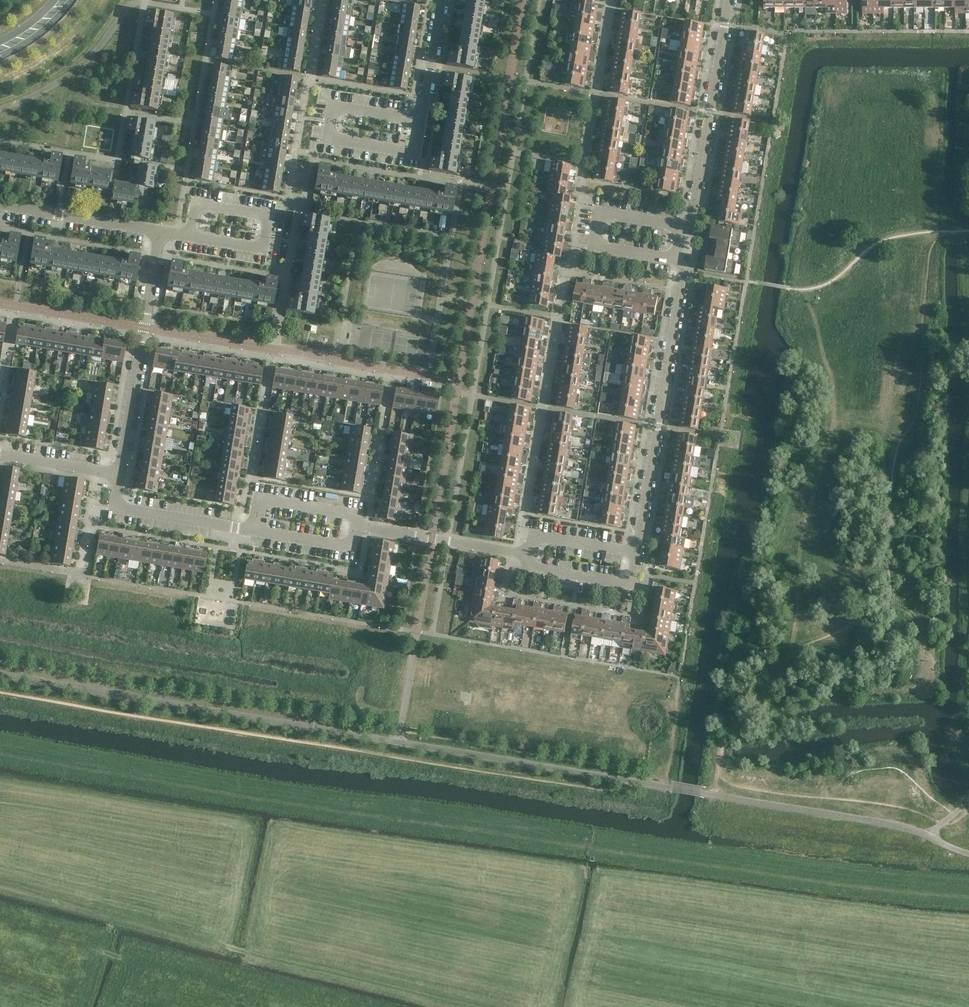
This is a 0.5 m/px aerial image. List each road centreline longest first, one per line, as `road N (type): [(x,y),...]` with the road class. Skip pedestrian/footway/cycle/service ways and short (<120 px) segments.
road 1 (residential): [(634,552),(681,272),(681,226),(695,198),(729,0)]
road 2 (residential): [(118,476),(160,232)]
road 3 (residential): [(522,554),(362,526)]
road 4 (residential): [(160,232),(0,205)]
road 5 (residential): [(241,528),(114,506),(118,476)]
road 6 (residential): [(634,552),(629,585),(535,570),(522,554)]
road 7 (residential): [(241,528),(247,498),(363,516)]
road 8 (residential): [(241,528),(358,549),(362,526)]

